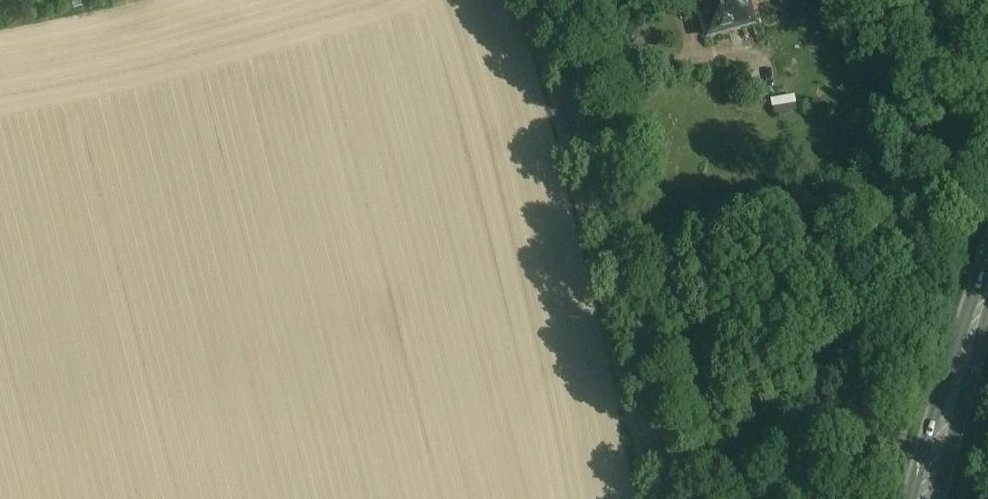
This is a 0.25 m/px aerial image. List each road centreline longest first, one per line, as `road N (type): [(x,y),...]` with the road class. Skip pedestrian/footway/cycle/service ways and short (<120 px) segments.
road 1 (residential): [(676,498),(548,0)]
road 2 (primary): [(987,290),(926,498)]

